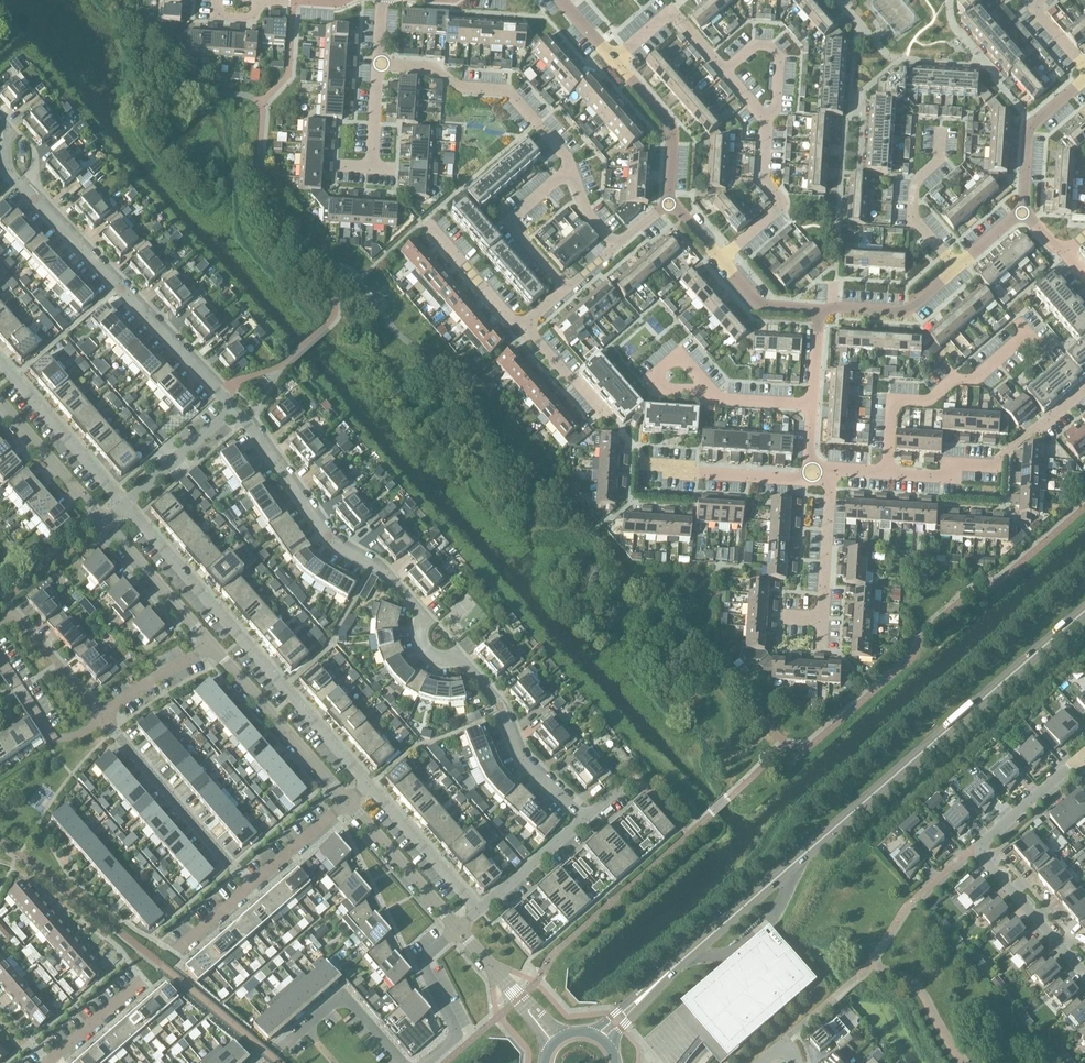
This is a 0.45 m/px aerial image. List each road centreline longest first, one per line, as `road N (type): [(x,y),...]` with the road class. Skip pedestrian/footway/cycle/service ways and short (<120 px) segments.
road 1 (residential): [(583,821),(520,757),(499,703),(460,659),(429,653),(423,616),(387,576),(330,539),(234,411)]
road 2 (residential): [(234,411),(11,176),(11,132),(0,119)]
road 3 (residential): [(368,786),(123,505)]
road 4 (residential): [(617,247),(515,96),(458,86),(438,68),(376,65)]
road 5 (secondary): [(839,825),(1084,610)]
road 6 (secondary): [(839,825),(592,1033)]
road 7 (secondary): [(610,1045),(676,971),(839,825)]
road 8 (residential): [(830,480),(845,469),(951,476),(952,463),(991,466),(1084,387)]
road 9 (residential): [(1023,212),(906,312),(819,310)]
road 10 (residential): [(251,889),(105,719)]
road 11 (residential): [(212,647),(349,804)]
road 12 (residential): [(123,505),(0,360)]
road 13 (residential): [(813,479),(670,470),(638,450)]
road 14 (residential): [(720,259),(783,203),(764,178),(765,120)]
road 15 (residential): [(830,480),(821,653)]
road 16 (residential): [(428,1062),(456,1038),(420,962),(458,929)]
road 17 (residential): [(813,479),(819,310)]
road 18 (residential): [(1084,976),(976,847)]
road 19 (residential): [(480,911),(368,786)]
road 20 (residential): [(103,521),(212,647)]
road 21 (residential): [(349,804),(458,929)]
road 22 (residential): [(669,203),(671,128),(615,59)]
road 23 (residential): [(1084,77),(1031,123),(1023,212)]
road 24 (residential): [(0,405),(103,521)]
road 25 (residential): [(726,70),(672,11),(615,59)]
road 26 (residential): [(0,660),(50,737),(81,735),(105,719)]
road 27 (residential): [(123,505),(234,411)]
road 28 (residential): [(306,1029),(343,996),(408,1062)]
road 29 (residential): [(976,847),(1084,756)]
road 30 (residential): [(526,326),(428,225)]
road 31 (residential): [(726,70),(759,43),(771,44),(781,60),(778,103),(765,120)]
road 32 (residential): [(480,911),(583,821)]
road 33 (residential): [(105,719),(17,616)]
road 34 (residential): [(251,889),(349,804)]
road 35 (residential): [(46,1062),(144,978)]
road 36 (residential): [(105,719),(212,647)]
road 37 (residential): [(819,310),(760,307),(720,259)]

